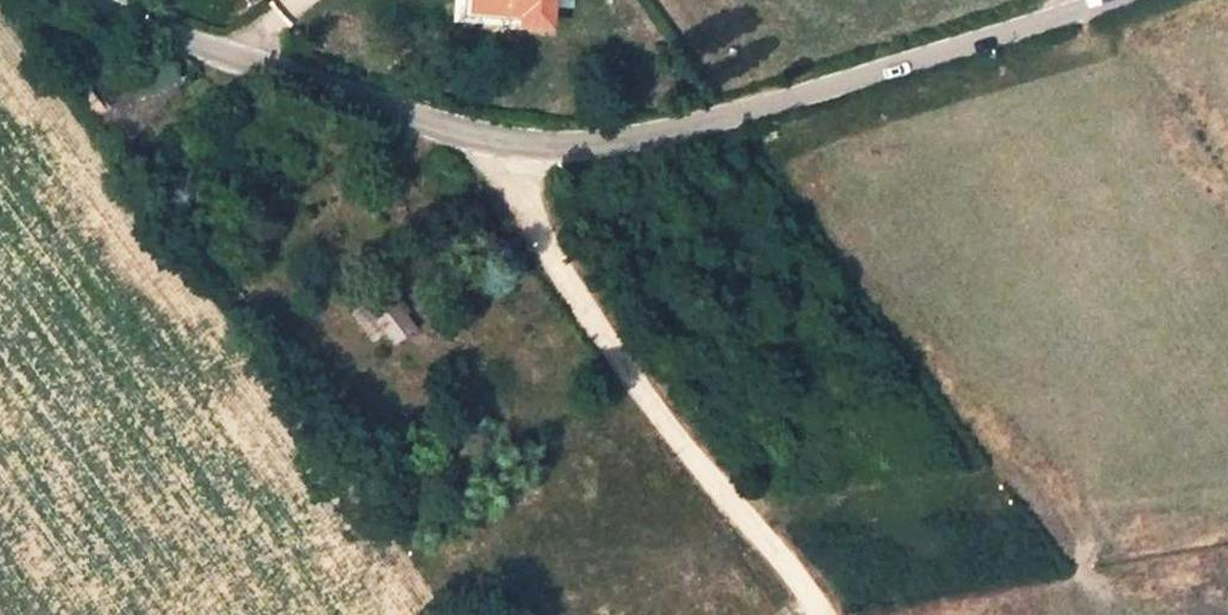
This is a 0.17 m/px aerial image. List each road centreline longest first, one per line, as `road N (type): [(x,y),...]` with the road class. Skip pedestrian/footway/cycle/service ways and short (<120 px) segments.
road 1 (unclassified): [(85,0),(507,145),(640,142),(1088,0)]
road 2 (track): [(507,145),(528,215),(686,449),(825,614)]

